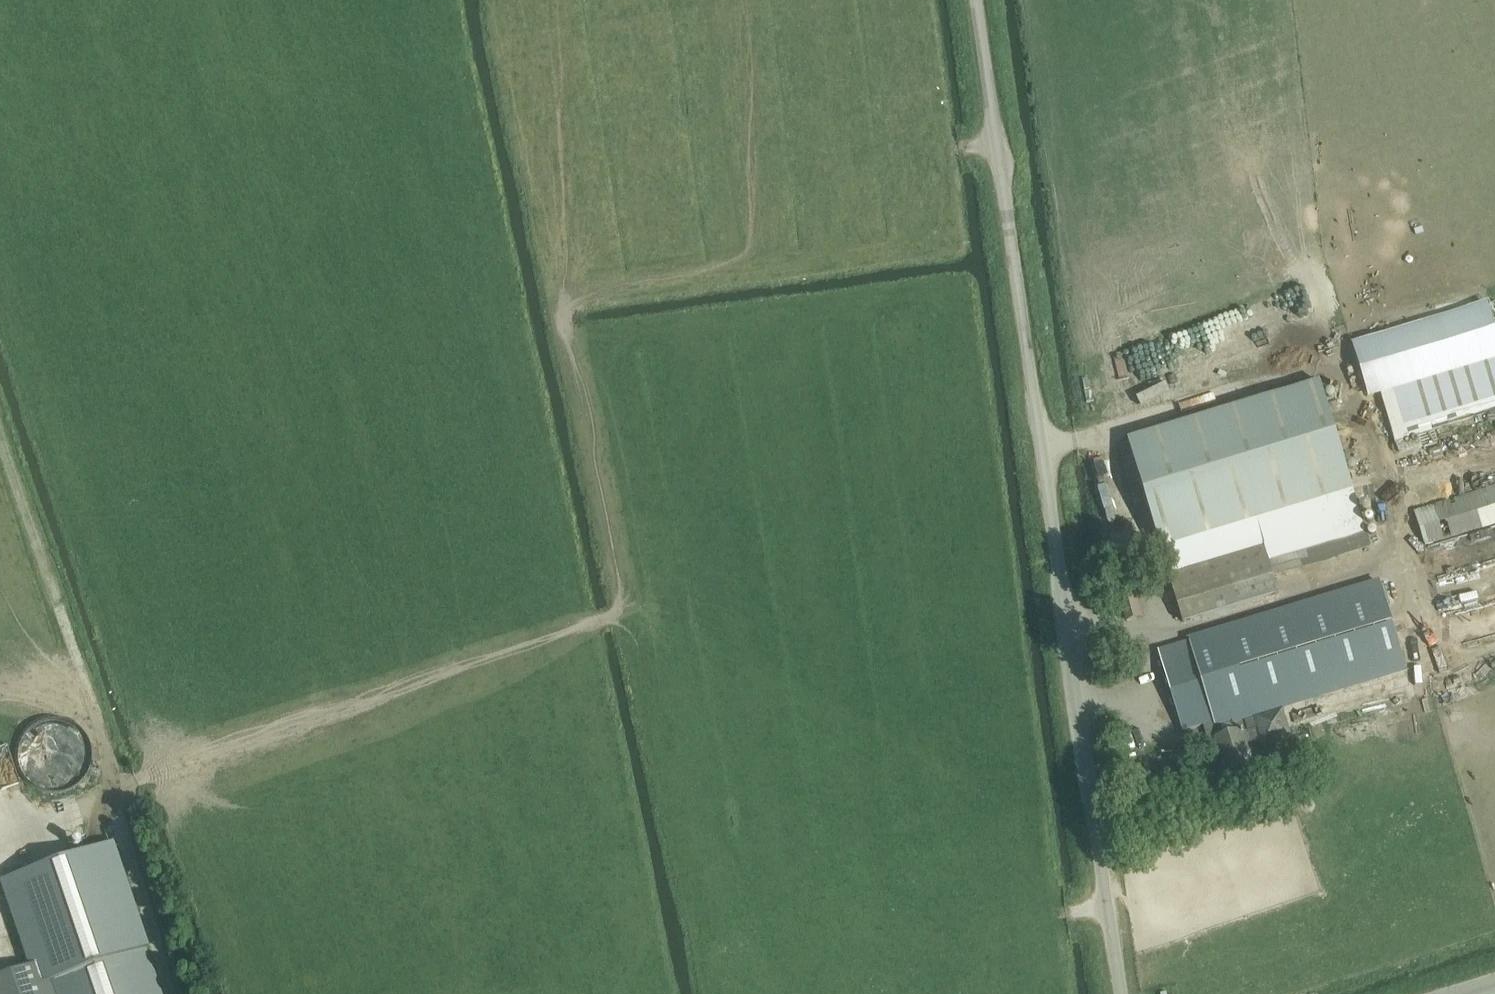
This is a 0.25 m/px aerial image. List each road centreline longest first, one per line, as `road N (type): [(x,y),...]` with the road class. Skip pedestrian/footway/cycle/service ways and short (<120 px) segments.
road 1 (unclassified): [(1121,993),(976,0)]

